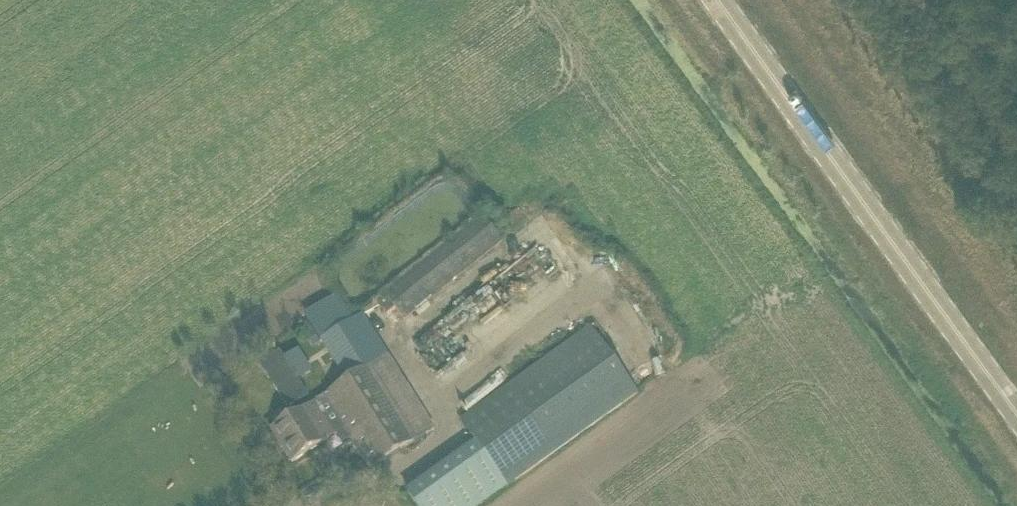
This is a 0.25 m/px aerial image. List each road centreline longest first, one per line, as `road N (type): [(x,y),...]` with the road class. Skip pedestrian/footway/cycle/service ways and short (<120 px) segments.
road 1 (primary): [(1016,434),(713,0)]
road 2 (track): [(1016,157),(909,0)]

